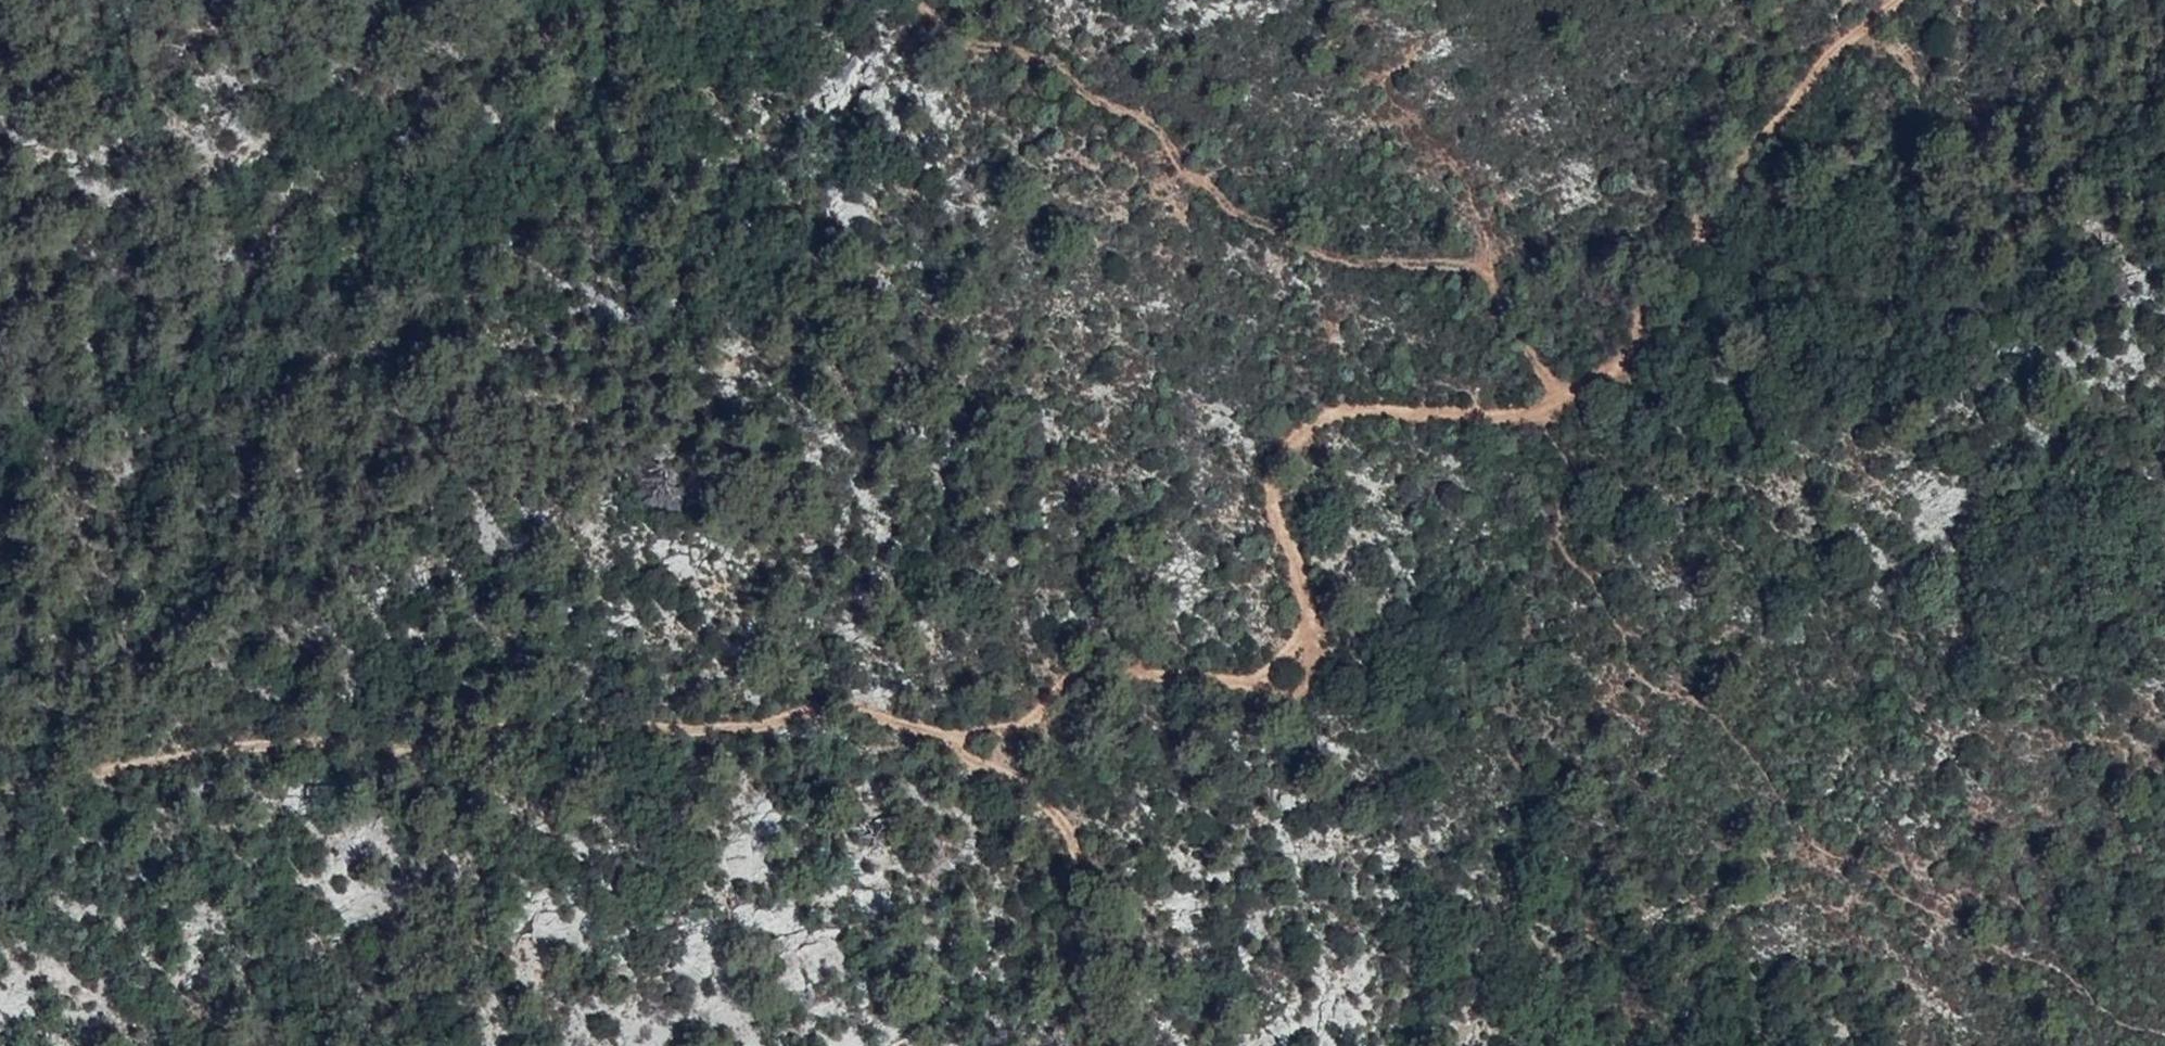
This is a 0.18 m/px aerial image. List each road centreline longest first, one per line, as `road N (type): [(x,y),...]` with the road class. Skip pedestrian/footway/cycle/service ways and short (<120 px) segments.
road 1 (track): [(1899,0),(1792,110),(1623,347),(1596,372),(1553,394),(1362,430),(1325,449),(1298,480),(1289,519),(1297,610),(1255,679),(1069,674),(1019,727),(957,734),(833,709),(721,725),(505,726),(0,788)]

